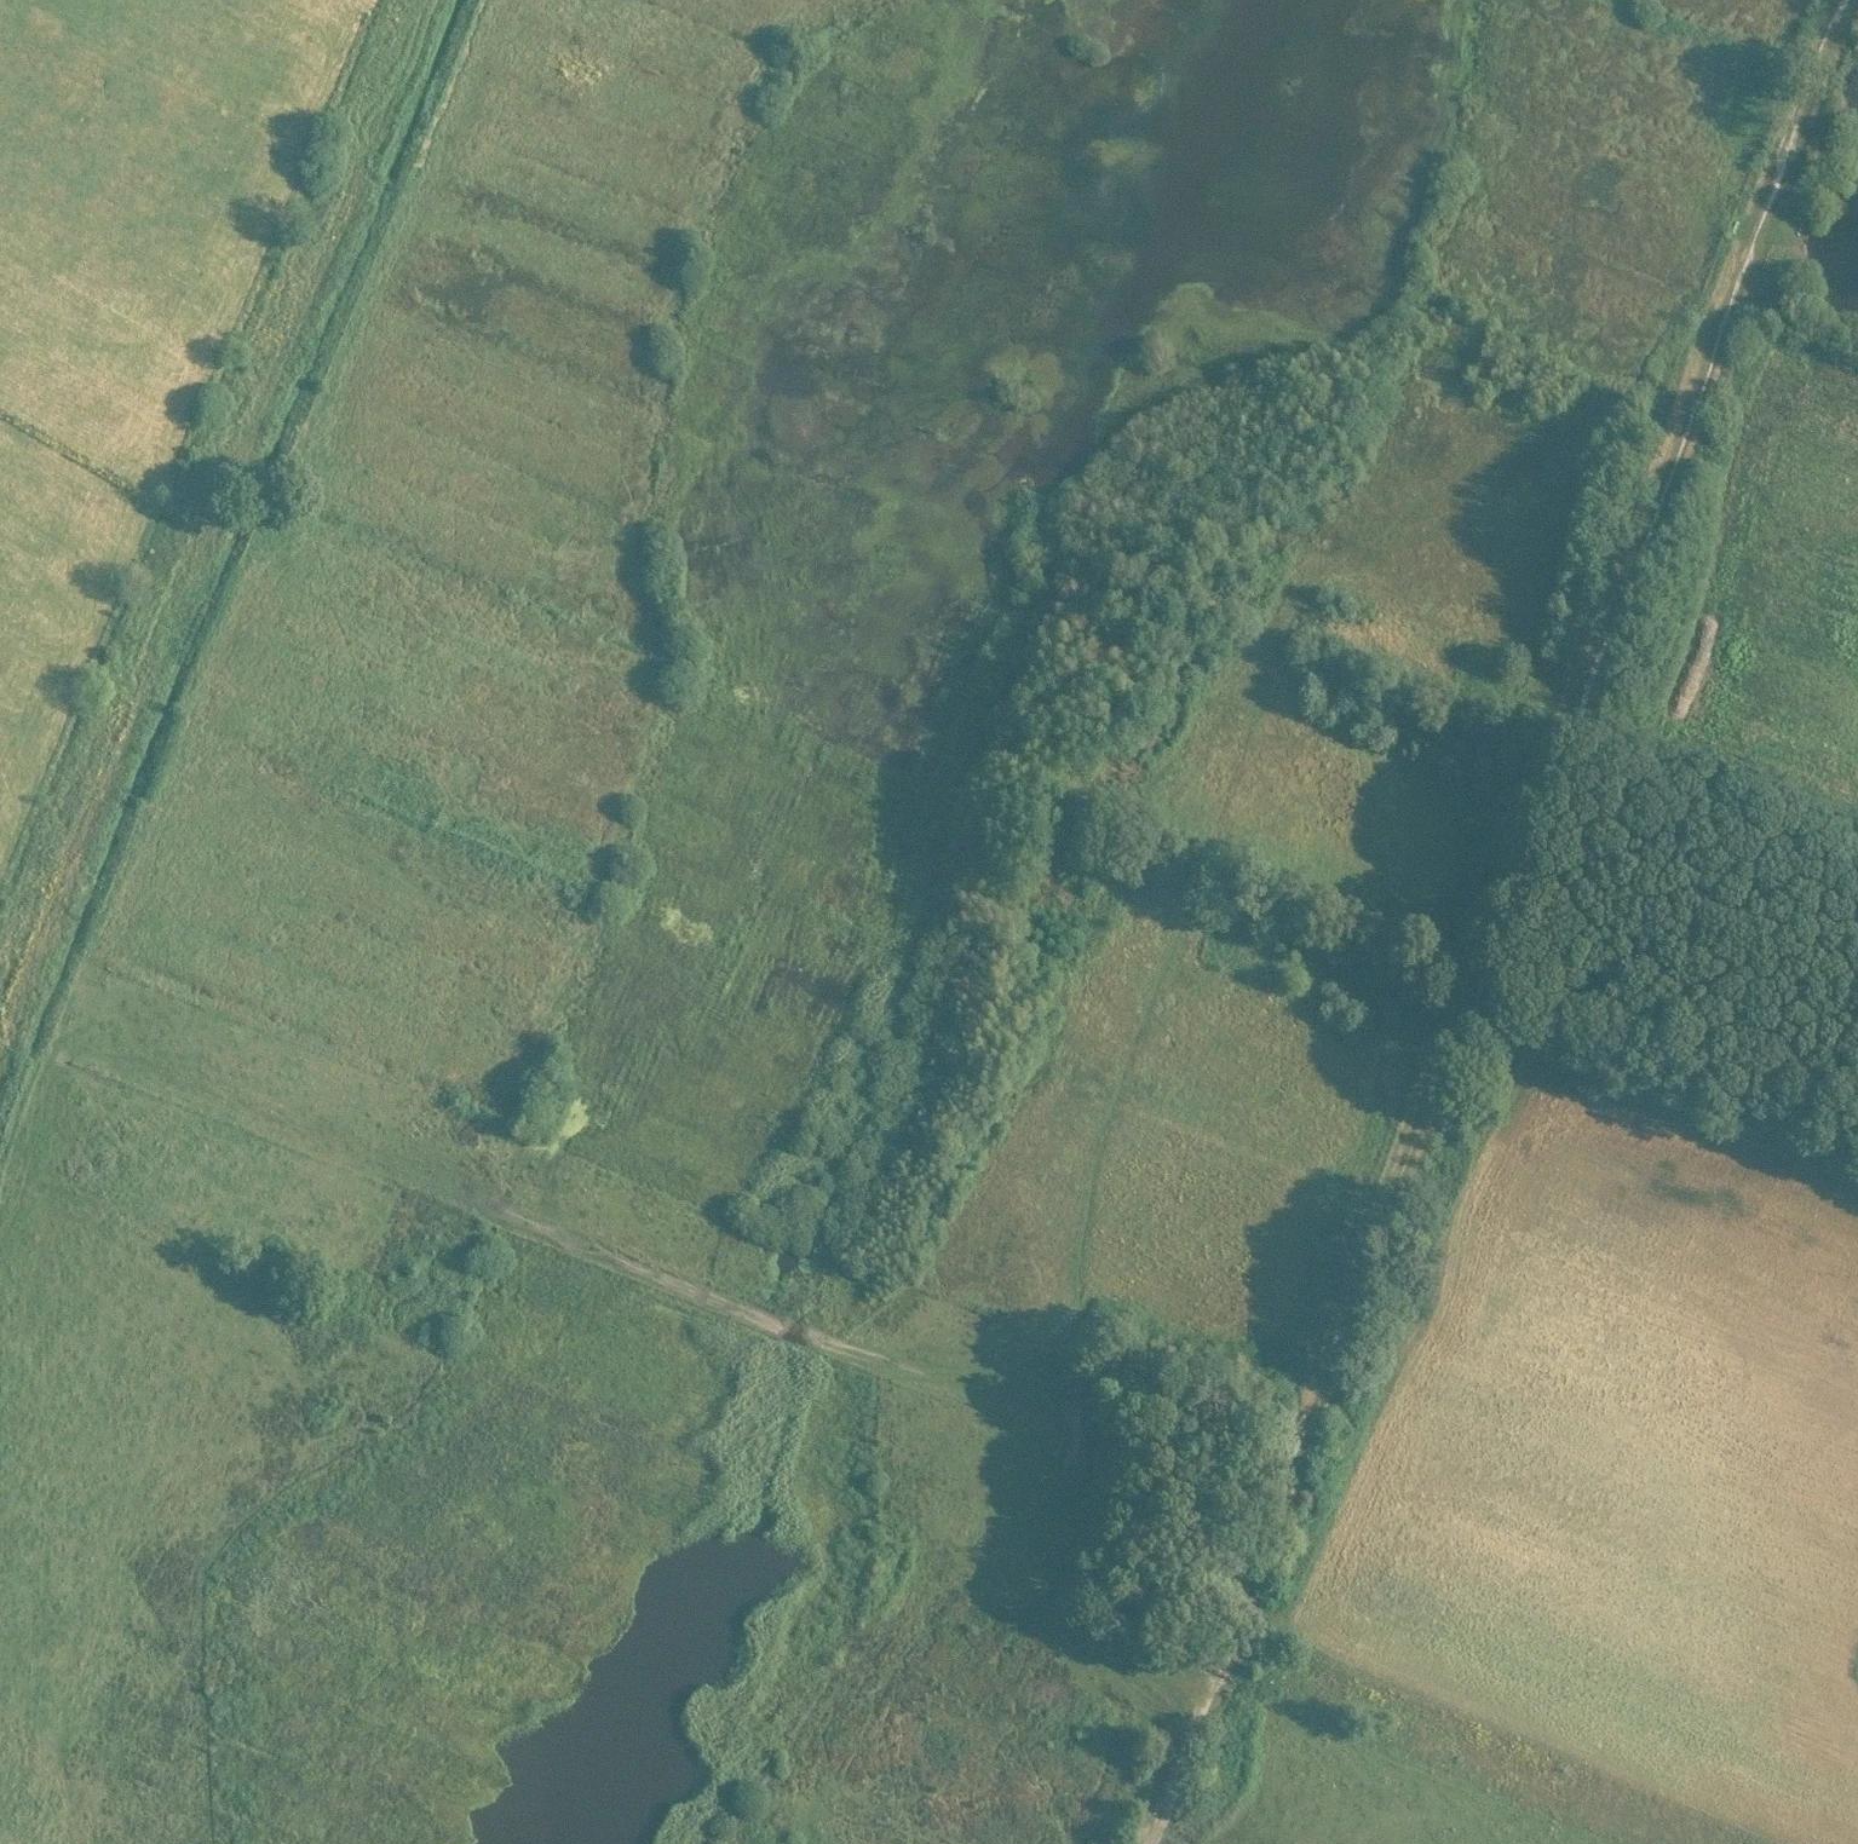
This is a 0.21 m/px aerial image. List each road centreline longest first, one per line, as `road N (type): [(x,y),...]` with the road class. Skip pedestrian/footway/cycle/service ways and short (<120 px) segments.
road 1 (track): [(1152,1843),(1849,0)]

